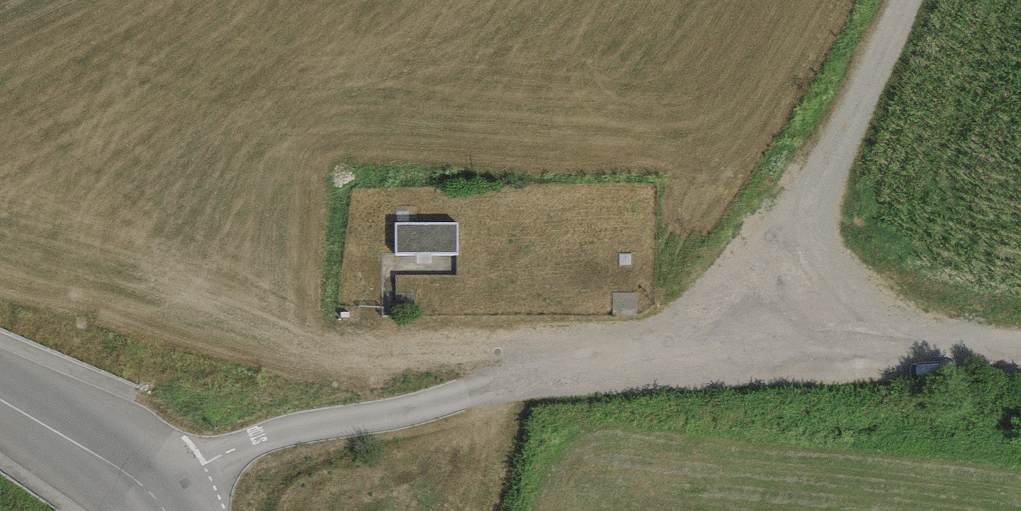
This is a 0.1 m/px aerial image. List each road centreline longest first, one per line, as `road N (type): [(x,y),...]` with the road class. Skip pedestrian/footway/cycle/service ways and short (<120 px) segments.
road 1 (track): [(142,486),(248,445),(470,393),(759,348),(1020,357)]
road 2 (track): [(759,348),(906,0)]
road 3 (residential): [(0,400),(142,486),(160,510)]

